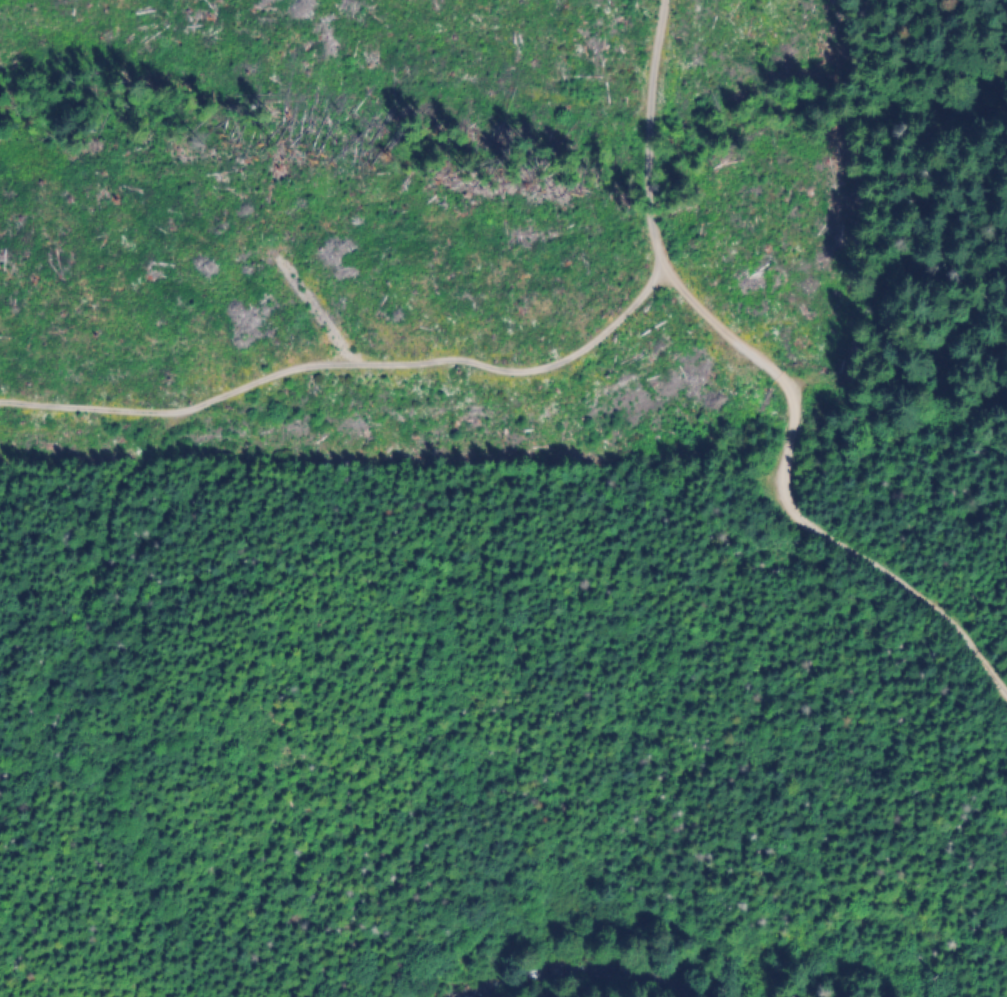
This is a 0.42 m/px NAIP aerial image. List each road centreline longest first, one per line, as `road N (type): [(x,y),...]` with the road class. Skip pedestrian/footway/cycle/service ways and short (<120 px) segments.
road 1 (track): [(656,0),(639,230),(693,314),(780,374),(797,441),(776,494),(964,615),(1006,690)]

